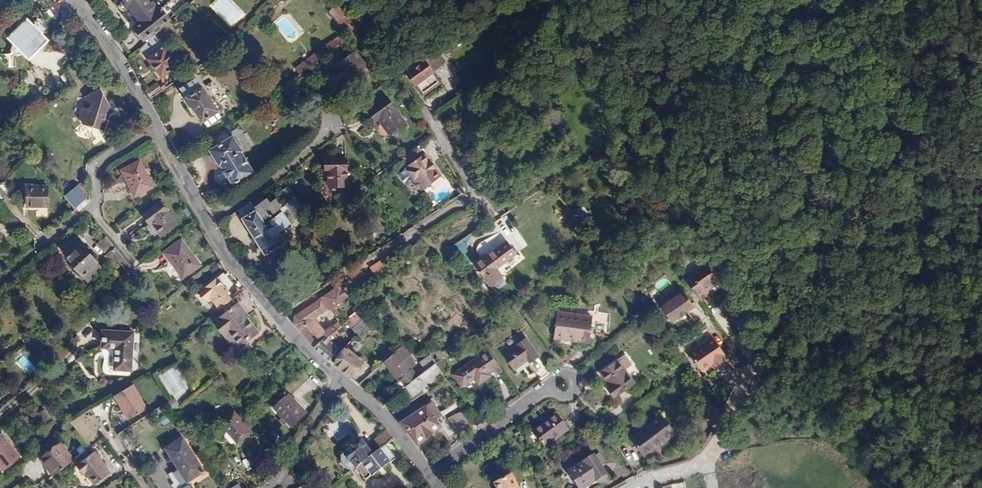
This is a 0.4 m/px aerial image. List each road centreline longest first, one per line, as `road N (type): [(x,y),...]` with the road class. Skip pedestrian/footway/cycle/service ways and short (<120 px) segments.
road 1 (residential): [(281,321),(225,251),(120,58),(72,0)]
road 2 (residential): [(475,193),(281,321)]
road 3 (residential): [(475,193),(388,72)]
road 4 (residential): [(551,390),(431,474)]
road 5 (residential): [(264,487),(341,379)]
road 6 (residential): [(431,474),(341,379)]

